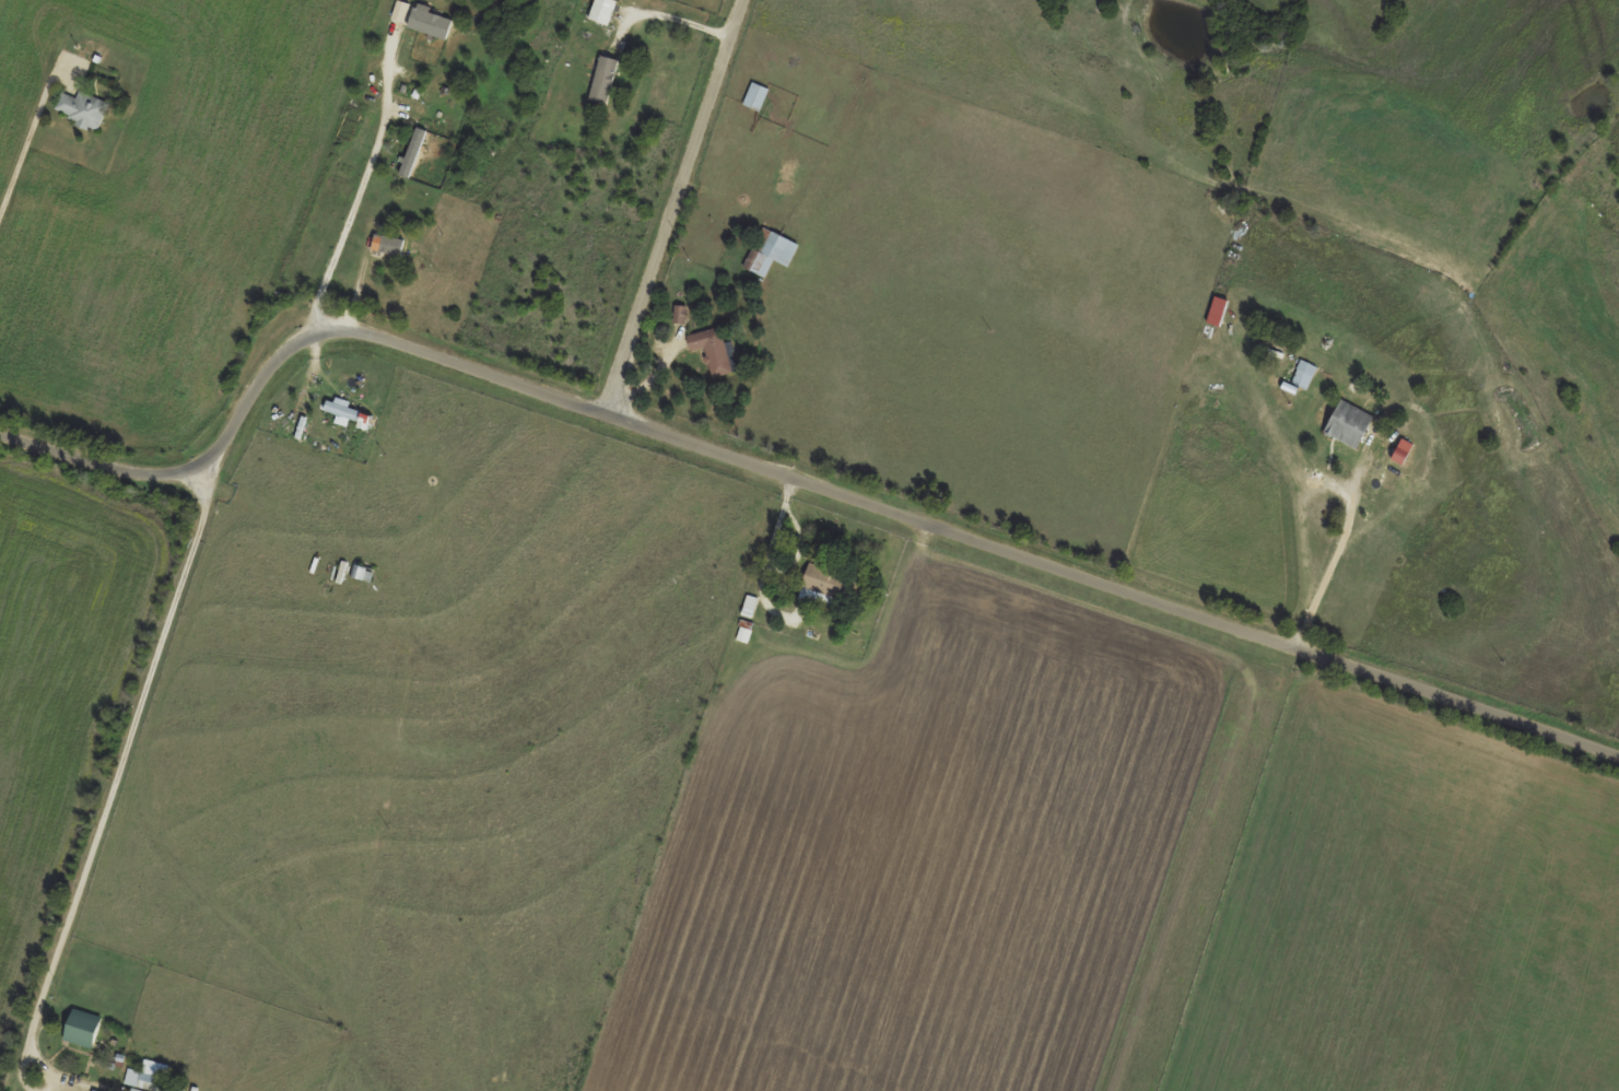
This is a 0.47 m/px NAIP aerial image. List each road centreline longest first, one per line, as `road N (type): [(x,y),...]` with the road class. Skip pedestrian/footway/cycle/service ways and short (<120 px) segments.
road 1 (residential): [(0,434),(175,486),(202,484),(261,351),(291,324),(337,317),(1618,757)]
road 2 (residential): [(610,411),(748,0)]

